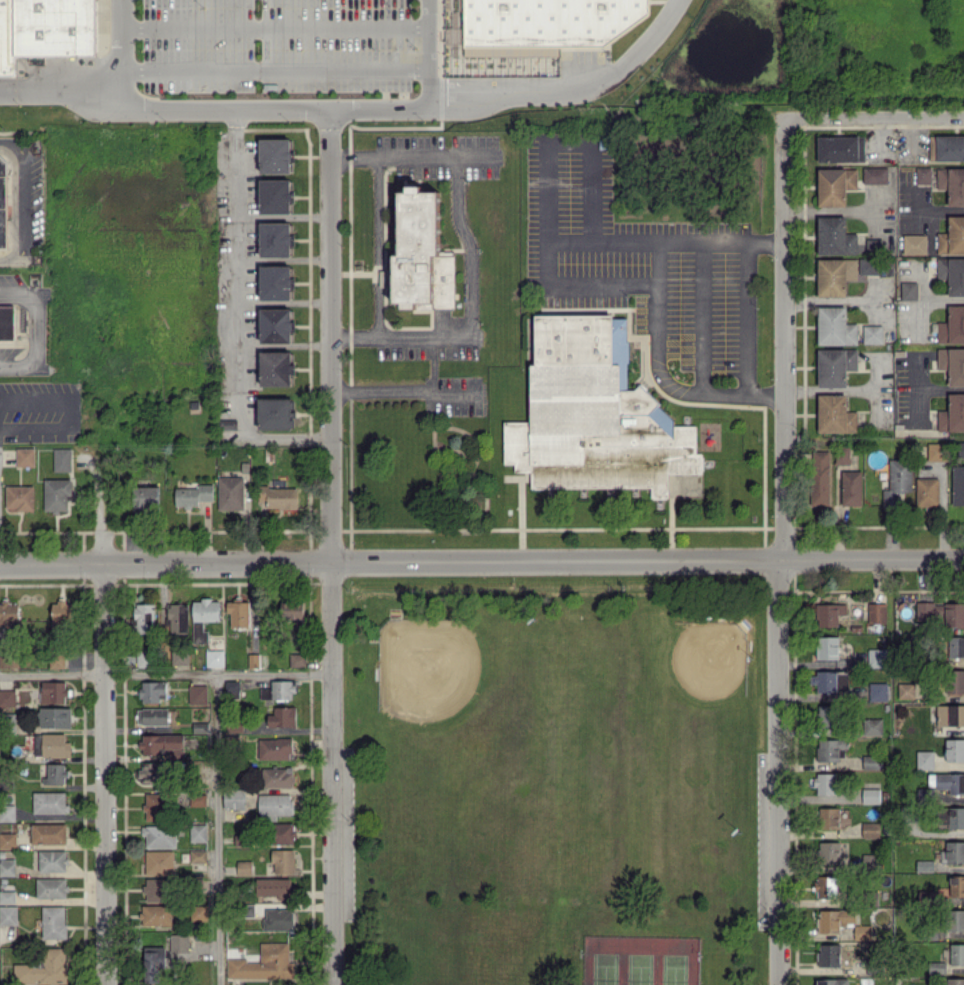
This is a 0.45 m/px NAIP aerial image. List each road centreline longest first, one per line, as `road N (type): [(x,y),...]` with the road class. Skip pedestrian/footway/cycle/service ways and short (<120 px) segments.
road 1 (residential): [(0,564),(963,557)]
road 2 (residential): [(326,105),(332,984)]
road 3 (residential): [(779,984),(776,580),(783,543),(788,126)]
road 4 (residential): [(102,563),(105,984)]
road 5 (residential): [(0,86),(76,89),(139,105),(326,105)]
road 6 (residential): [(788,126),(963,123)]

